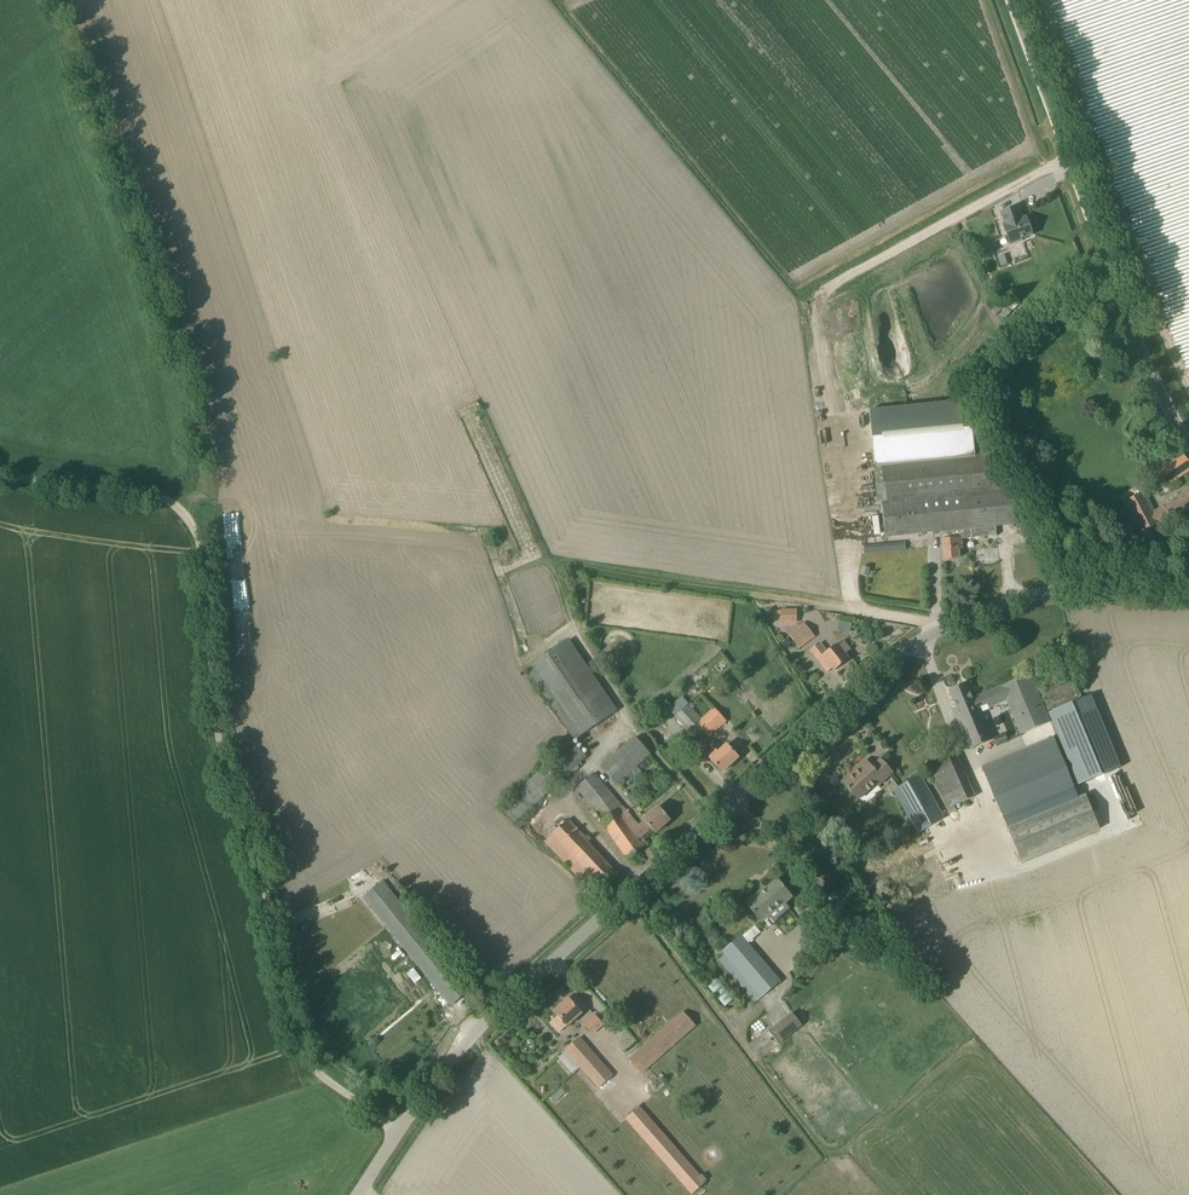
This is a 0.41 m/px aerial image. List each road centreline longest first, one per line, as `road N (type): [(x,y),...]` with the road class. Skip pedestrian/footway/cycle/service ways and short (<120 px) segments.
road 1 (unclassified): [(402,1133),(464,1047),(516,993),(927,638),(1013,600),(1147,580),(1188,583)]
road 2 (unclassified): [(402,1133),(320,1075),(297,1032),(260,862),(224,752),(200,540),(169,499)]
road 3 (track): [(181,508),(200,483),(188,401),(133,210),(56,0)]
road 4 (unclassified): [(1188,423),(1154,351),(1022,0)]
road 5 (track): [(927,638),(851,616),(553,566)]
road 6 (track): [(196,496),(249,511),(482,534)]
road 7 (track): [(0,474),(46,487),(169,499)]

